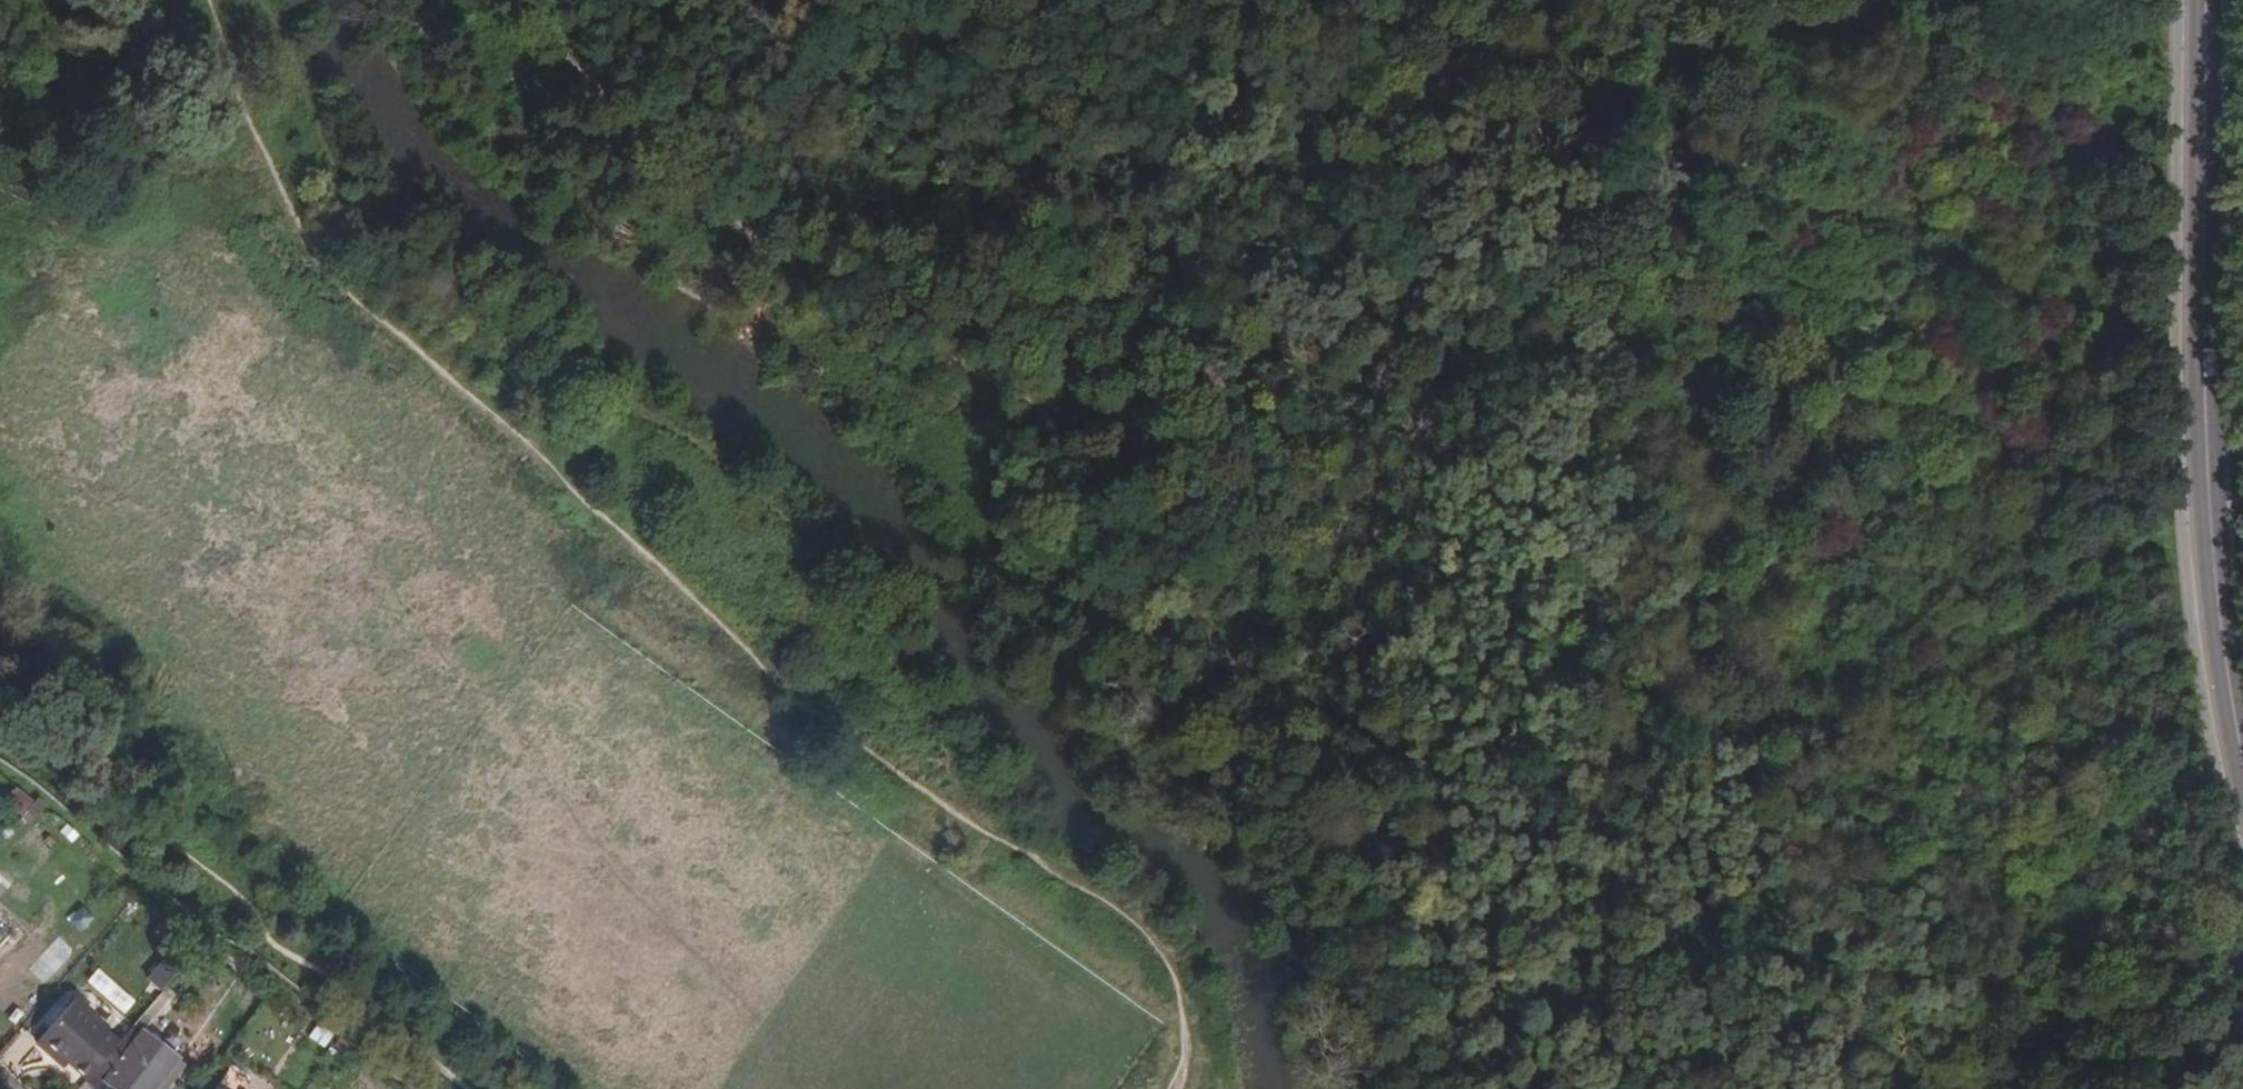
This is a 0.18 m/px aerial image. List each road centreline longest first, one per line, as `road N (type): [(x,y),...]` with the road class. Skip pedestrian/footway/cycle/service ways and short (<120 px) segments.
road 1 (secondary): [(2242,732),(2223,645),(2204,381),(2206,0)]

